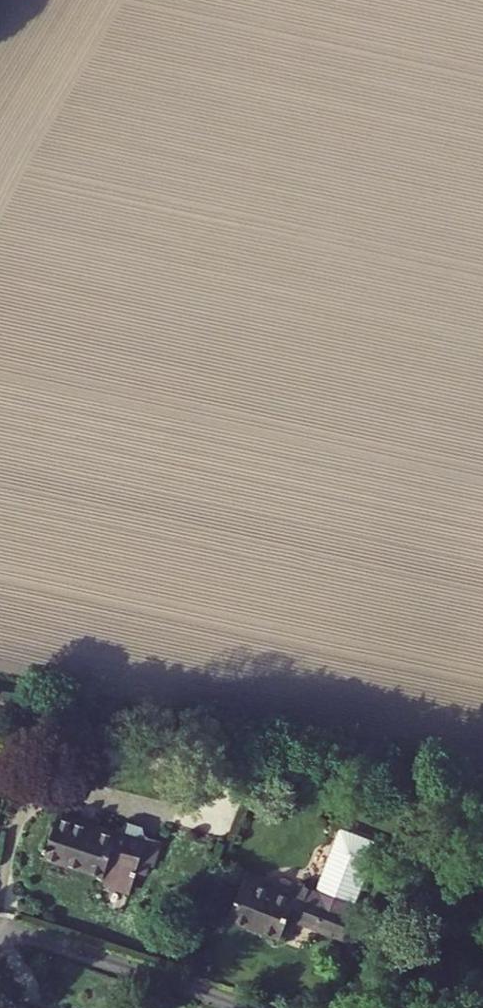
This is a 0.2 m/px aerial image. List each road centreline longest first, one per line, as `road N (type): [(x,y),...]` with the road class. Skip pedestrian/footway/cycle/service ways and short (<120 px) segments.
road 1 (residential): [(0,933),(39,936),(254,1007)]

